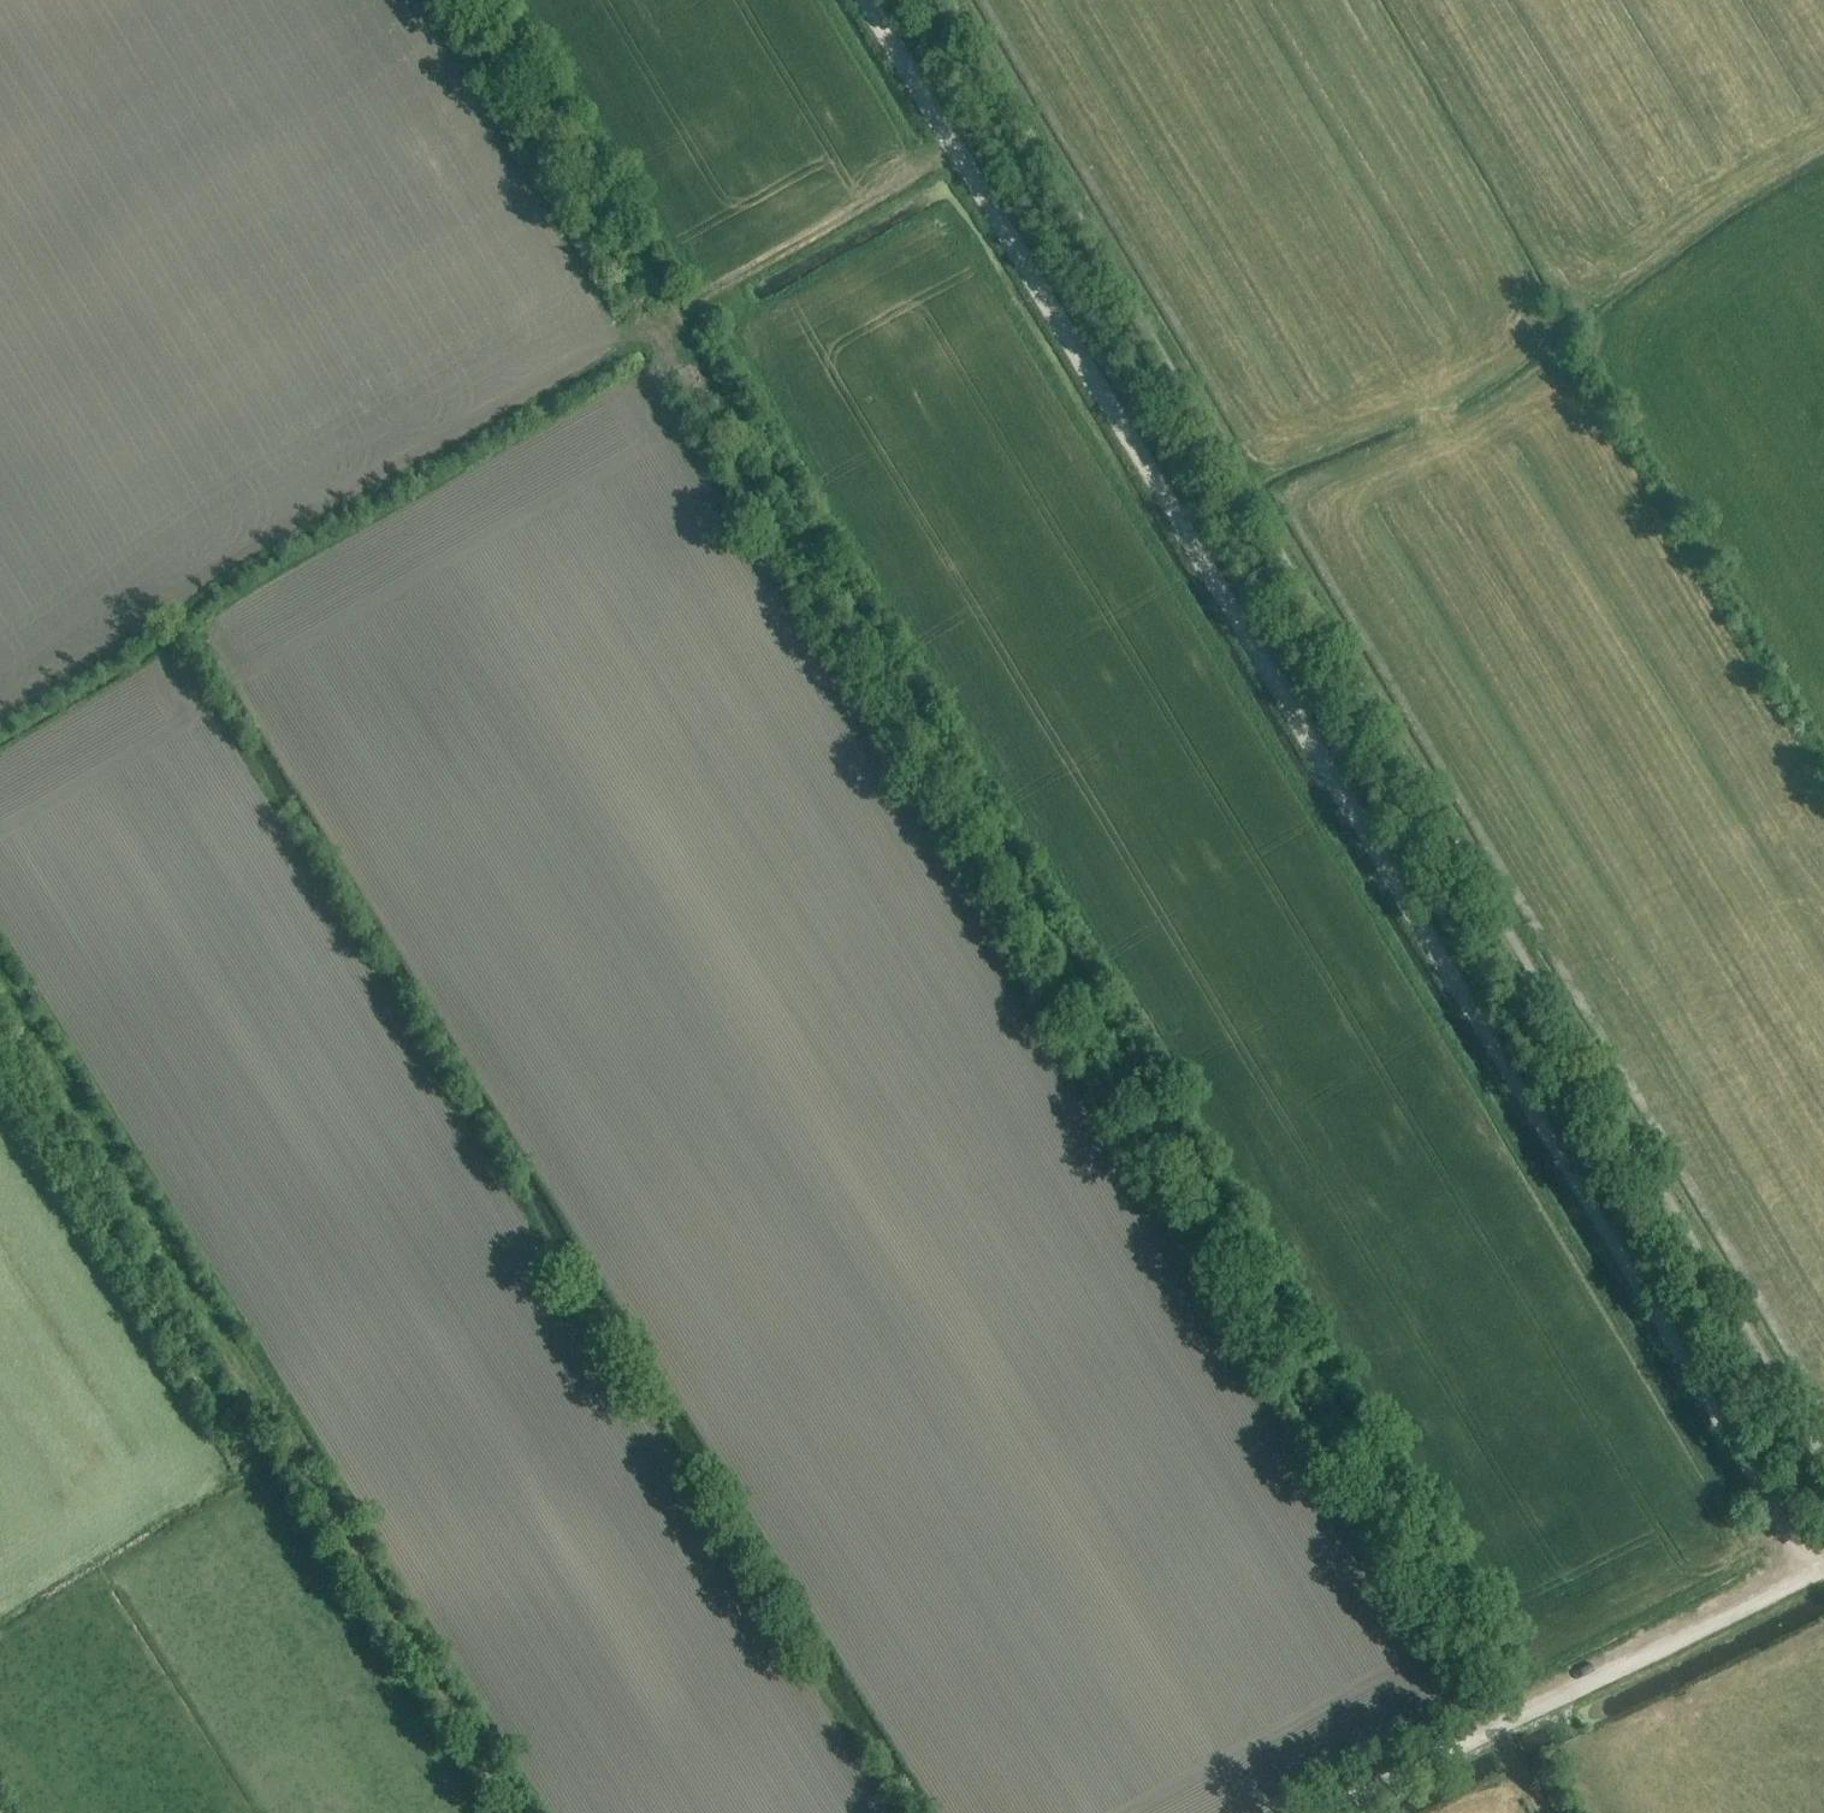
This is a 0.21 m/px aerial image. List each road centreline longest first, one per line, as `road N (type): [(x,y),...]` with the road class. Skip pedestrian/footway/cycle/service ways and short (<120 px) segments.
road 1 (track): [(1819,1571),(868,0)]
road 2 (track): [(1519,1715),(1819,1571)]
road 3 (track): [(1329,1812),(1519,1715)]

